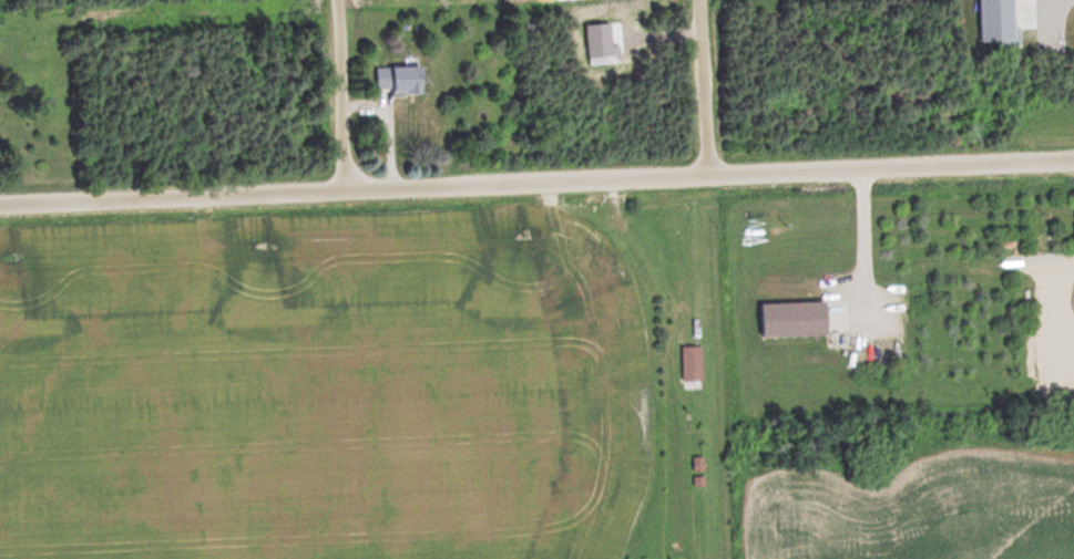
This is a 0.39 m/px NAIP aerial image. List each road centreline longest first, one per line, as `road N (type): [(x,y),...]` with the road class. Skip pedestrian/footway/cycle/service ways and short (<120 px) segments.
road 1 (residential): [(0,205),(1073,158)]
road 2 (residential): [(338,188),(332,0)]
road 3 (residential): [(702,175),(693,0)]

